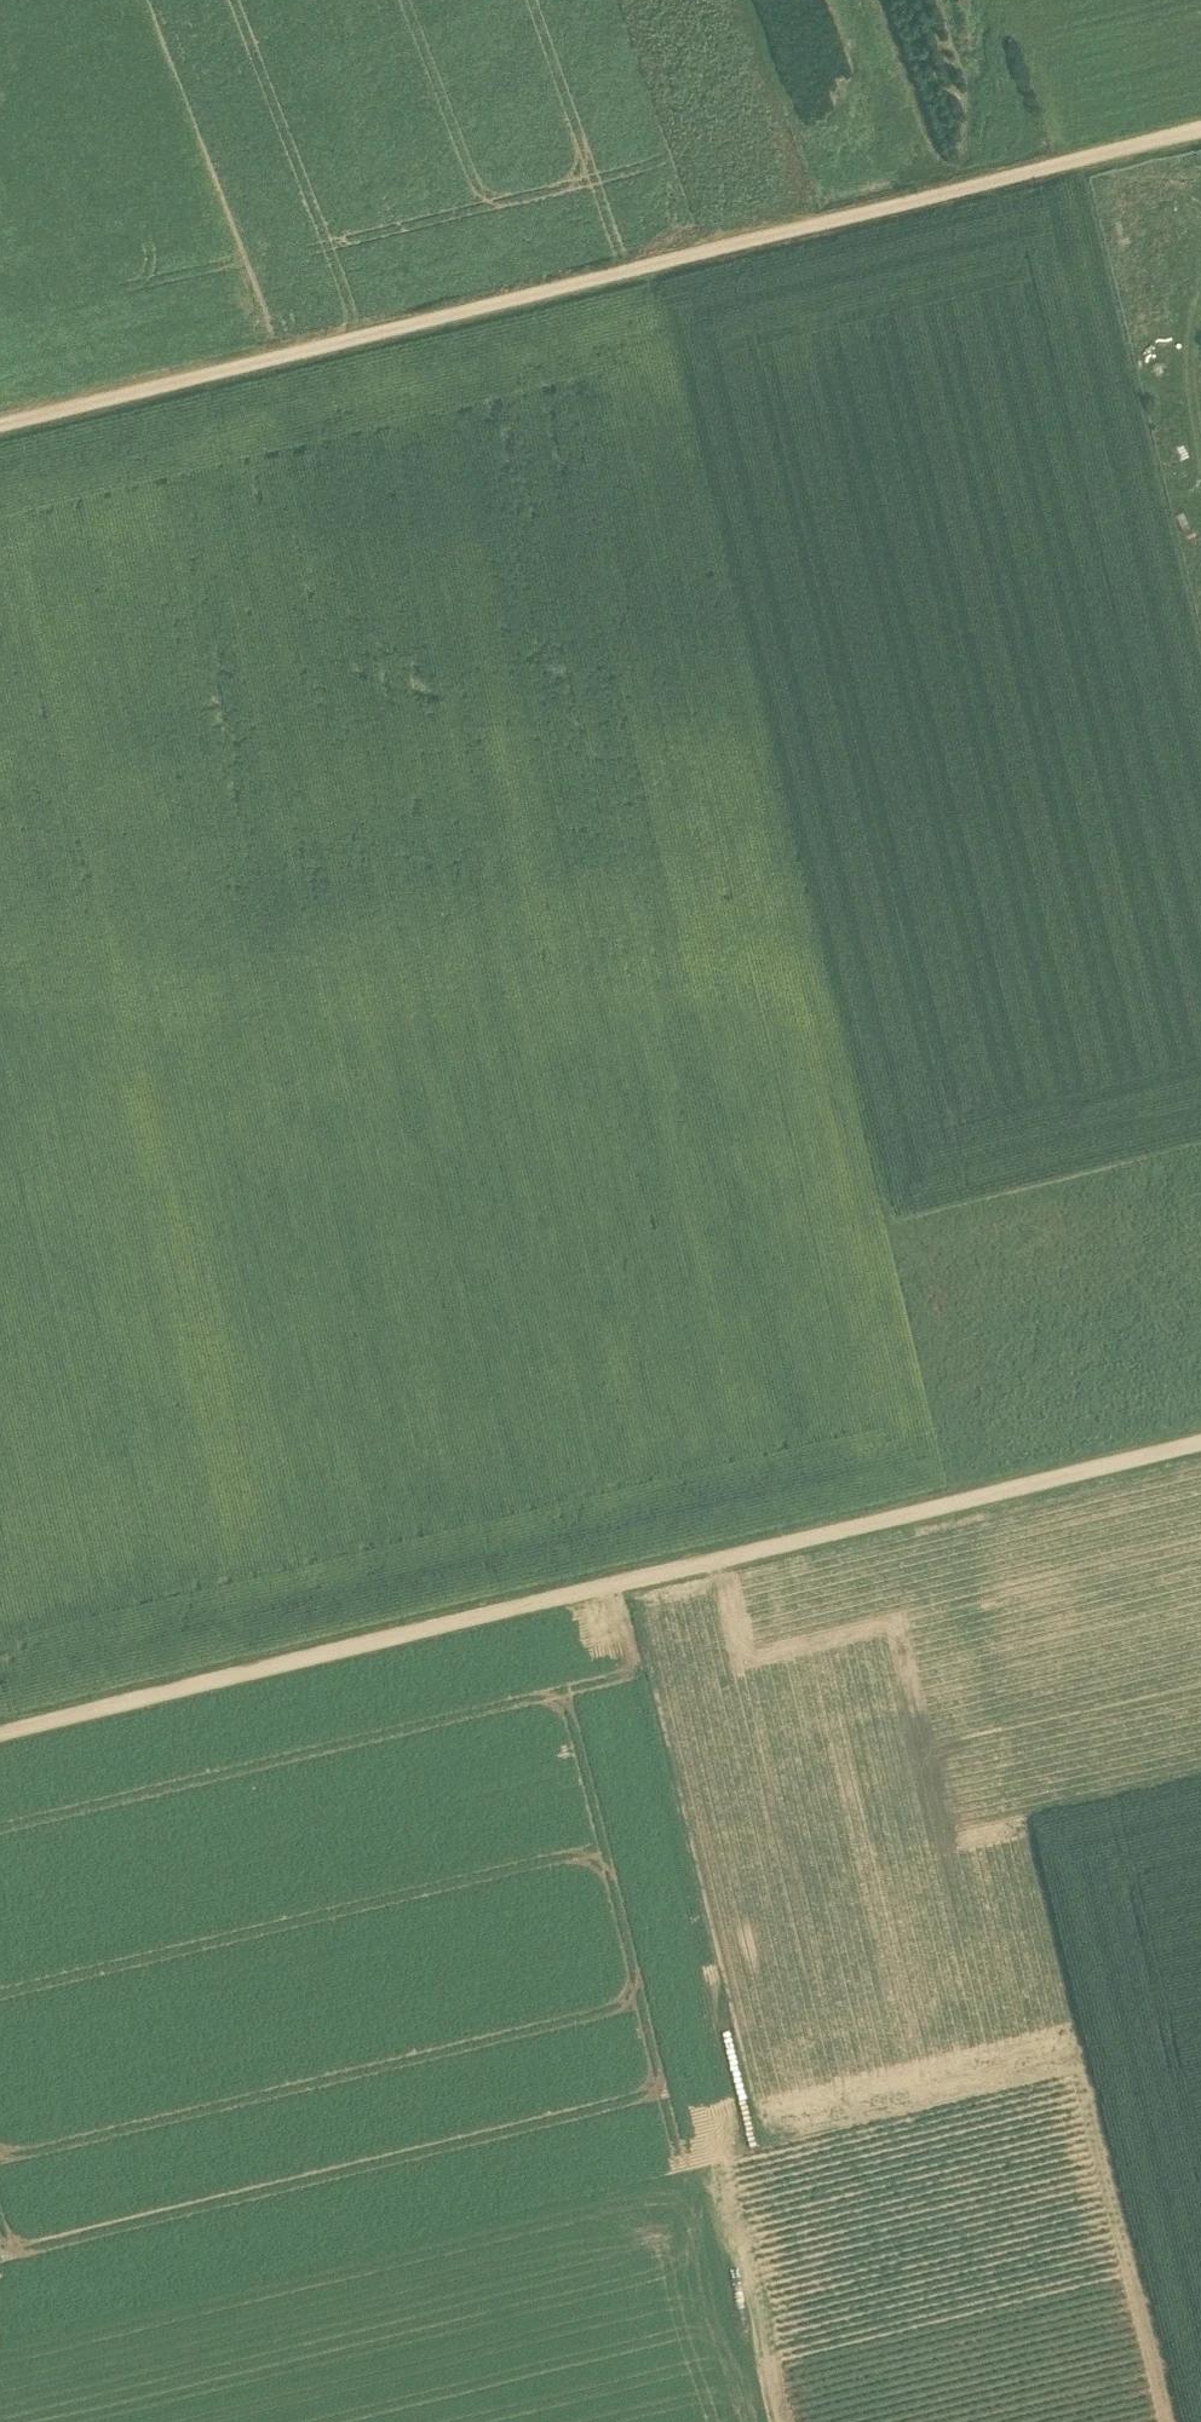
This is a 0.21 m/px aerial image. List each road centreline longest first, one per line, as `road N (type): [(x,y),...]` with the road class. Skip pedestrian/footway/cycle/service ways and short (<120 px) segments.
road 1 (track): [(0,430),(1200,131)]
road 2 (track): [(0,1734),(1200,1444)]

